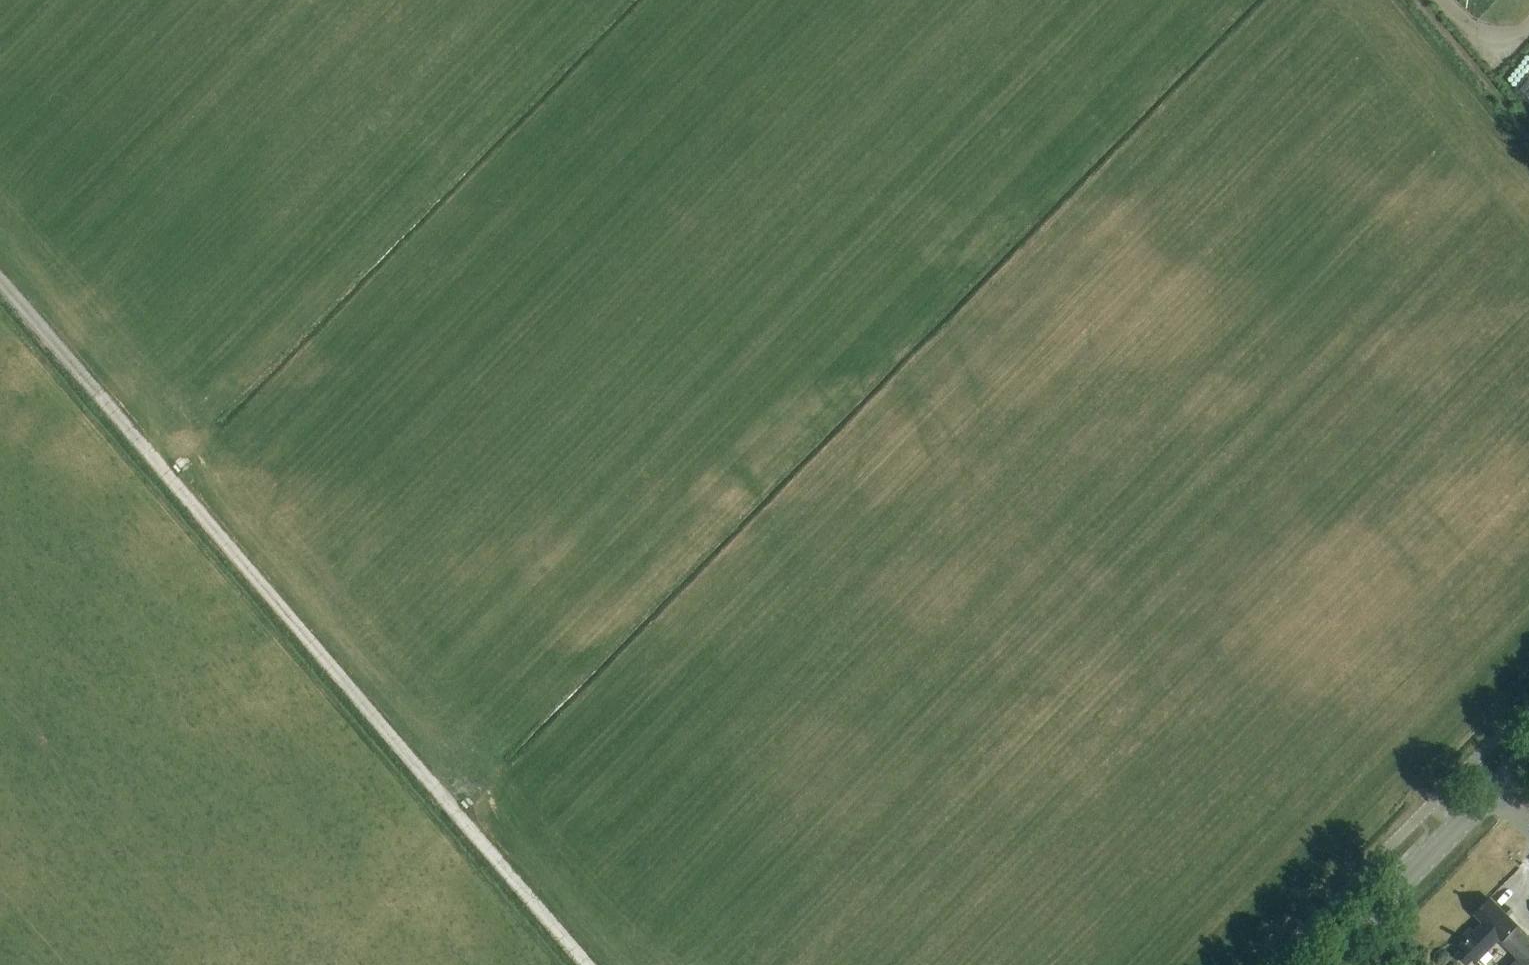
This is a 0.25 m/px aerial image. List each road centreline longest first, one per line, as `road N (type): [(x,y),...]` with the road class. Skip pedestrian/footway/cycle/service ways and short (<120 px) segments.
road 1 (track): [(587,964),(0,282)]
road 2 (primary): [(1320,964),(1528,755)]

